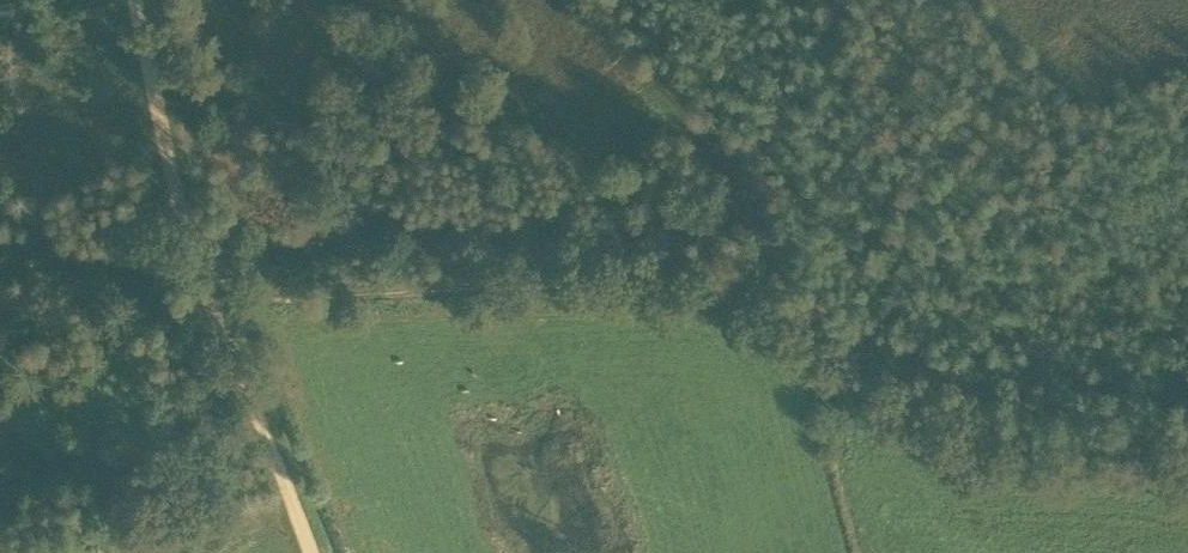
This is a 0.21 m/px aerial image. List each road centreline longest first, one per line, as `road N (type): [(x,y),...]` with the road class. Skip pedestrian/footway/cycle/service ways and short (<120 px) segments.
road 1 (track): [(206,300),(685,272),(800,309)]
road 2 (track): [(140,0),(206,300),(311,552)]
road 3 (track): [(800,309),(945,411),(1060,447),(1187,457)]

